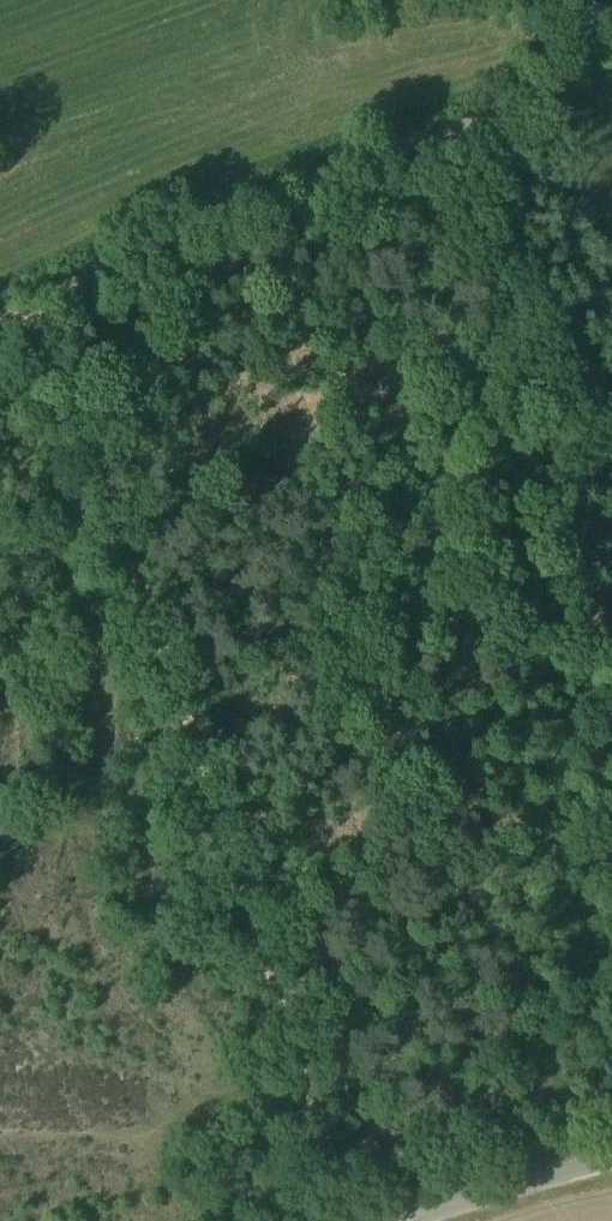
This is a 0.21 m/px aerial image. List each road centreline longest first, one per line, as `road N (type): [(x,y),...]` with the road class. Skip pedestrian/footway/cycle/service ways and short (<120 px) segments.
road 1 (track): [(354,1220),(56,337),(26,320)]
road 2 (track): [(26,320),(195,224),(496,116),(566,60),(603,0)]
road 3 (unclassified): [(408,1220),(611,1159)]

